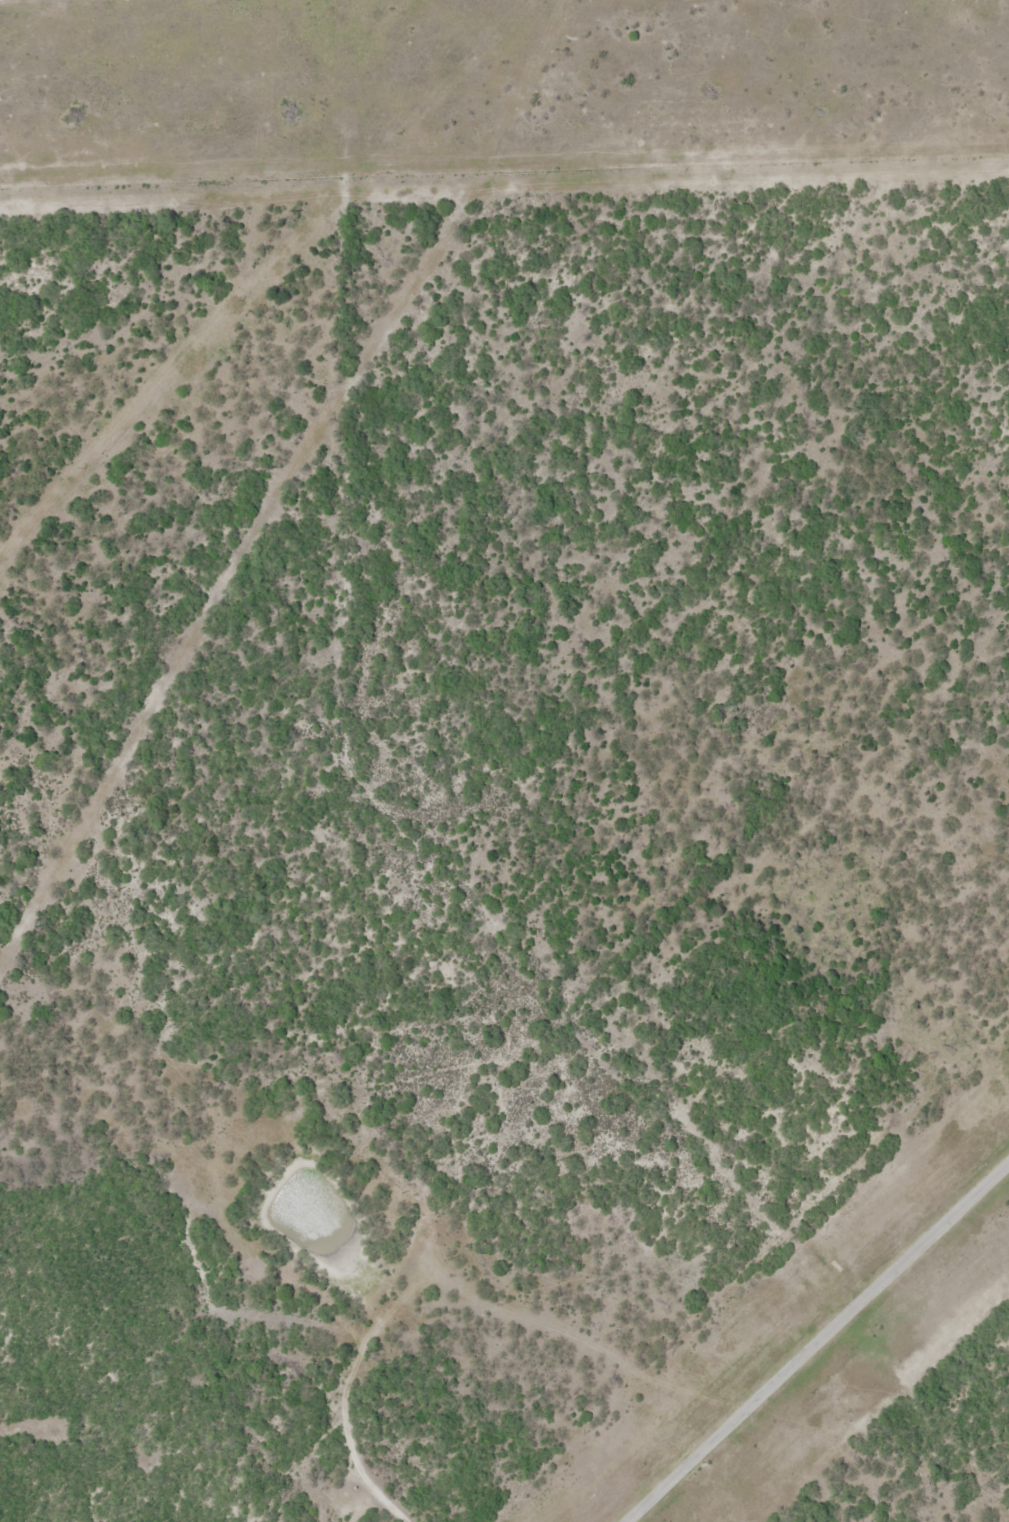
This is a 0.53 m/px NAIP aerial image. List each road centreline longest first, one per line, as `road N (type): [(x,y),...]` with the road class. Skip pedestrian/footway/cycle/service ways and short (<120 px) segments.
road 1 (residential): [(1008,1180),(646,1521)]

